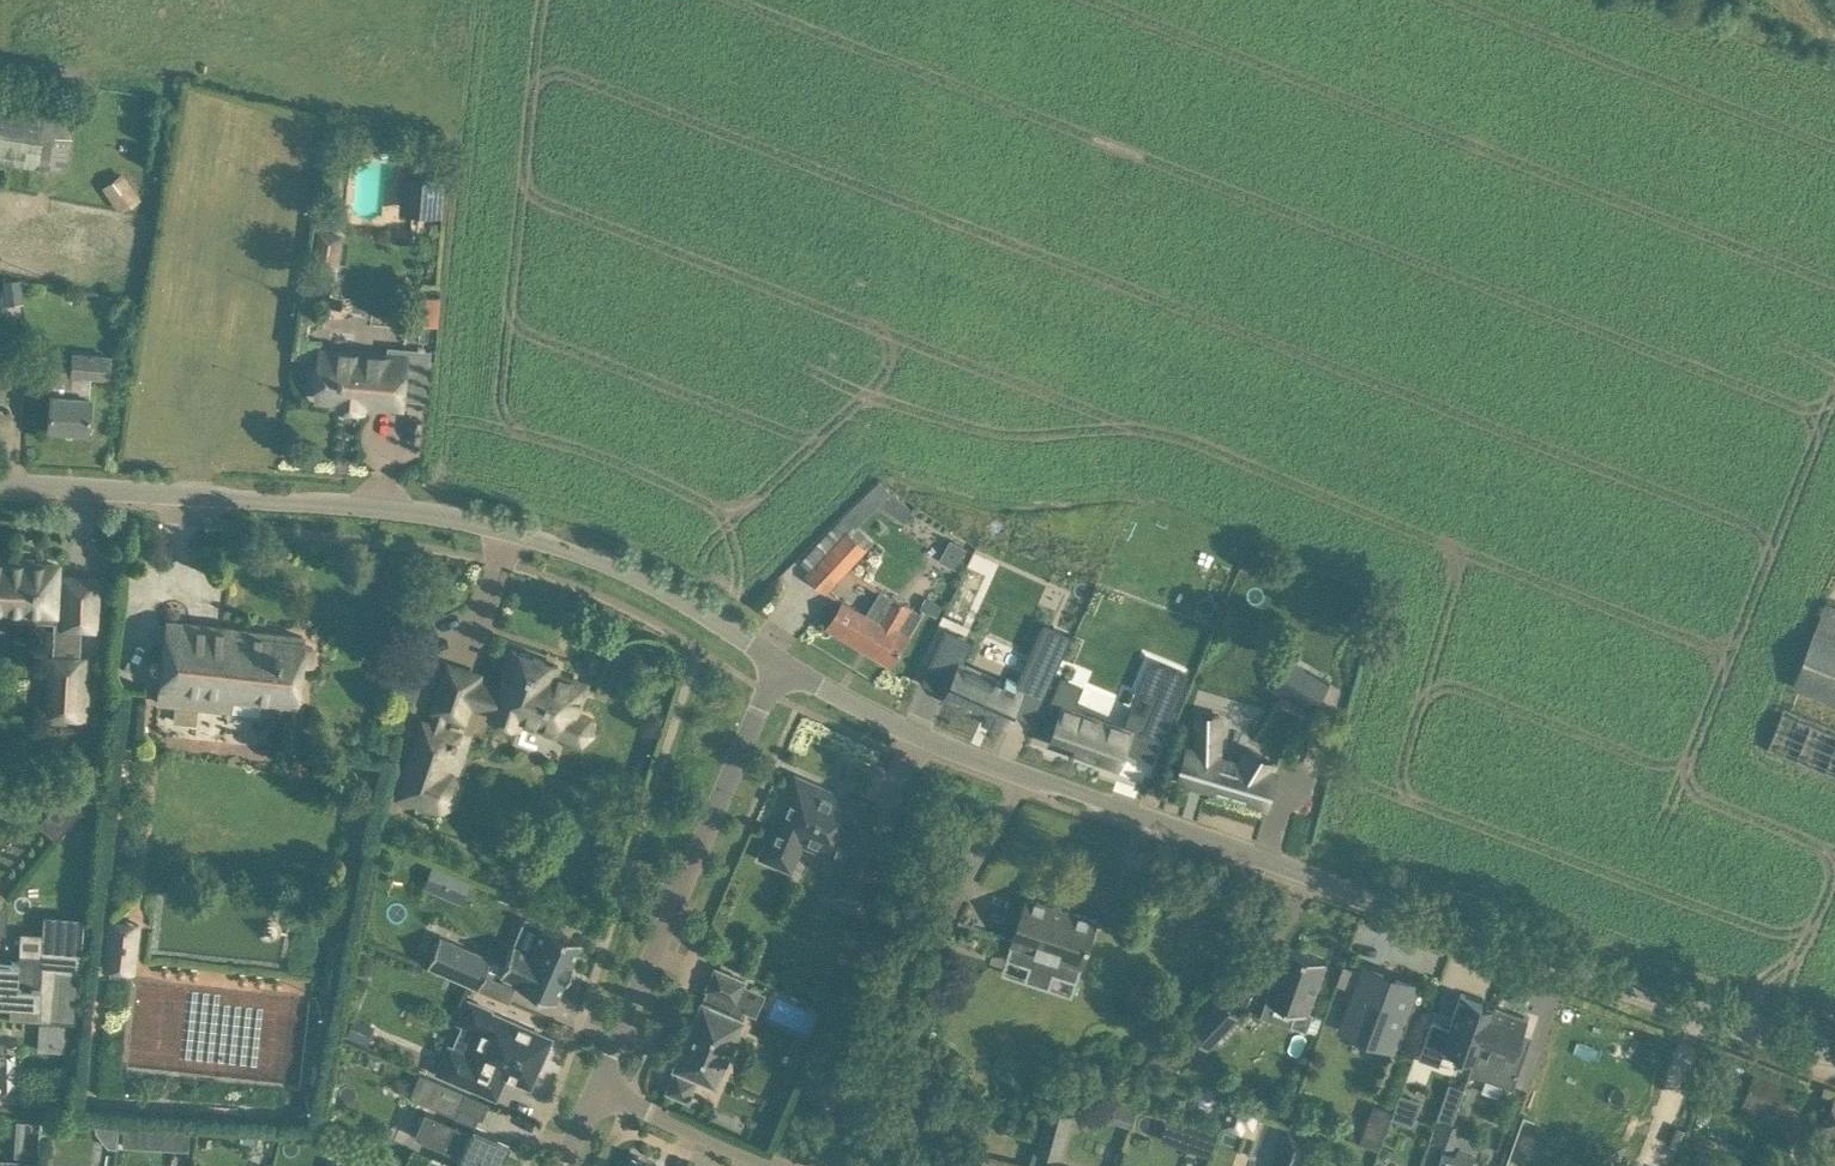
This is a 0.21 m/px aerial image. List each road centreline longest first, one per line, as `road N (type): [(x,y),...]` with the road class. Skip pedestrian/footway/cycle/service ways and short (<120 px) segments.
road 1 (unclassified): [(1834,1049),(1780,1037),(925,737),(776,663)]
road 2 (unclassified): [(776,663),(627,572),(480,521),(371,505),(0,485)]
road 3 (residential): [(595,1089),(776,663)]
road 4 (residential): [(793,1165),(595,1089)]

